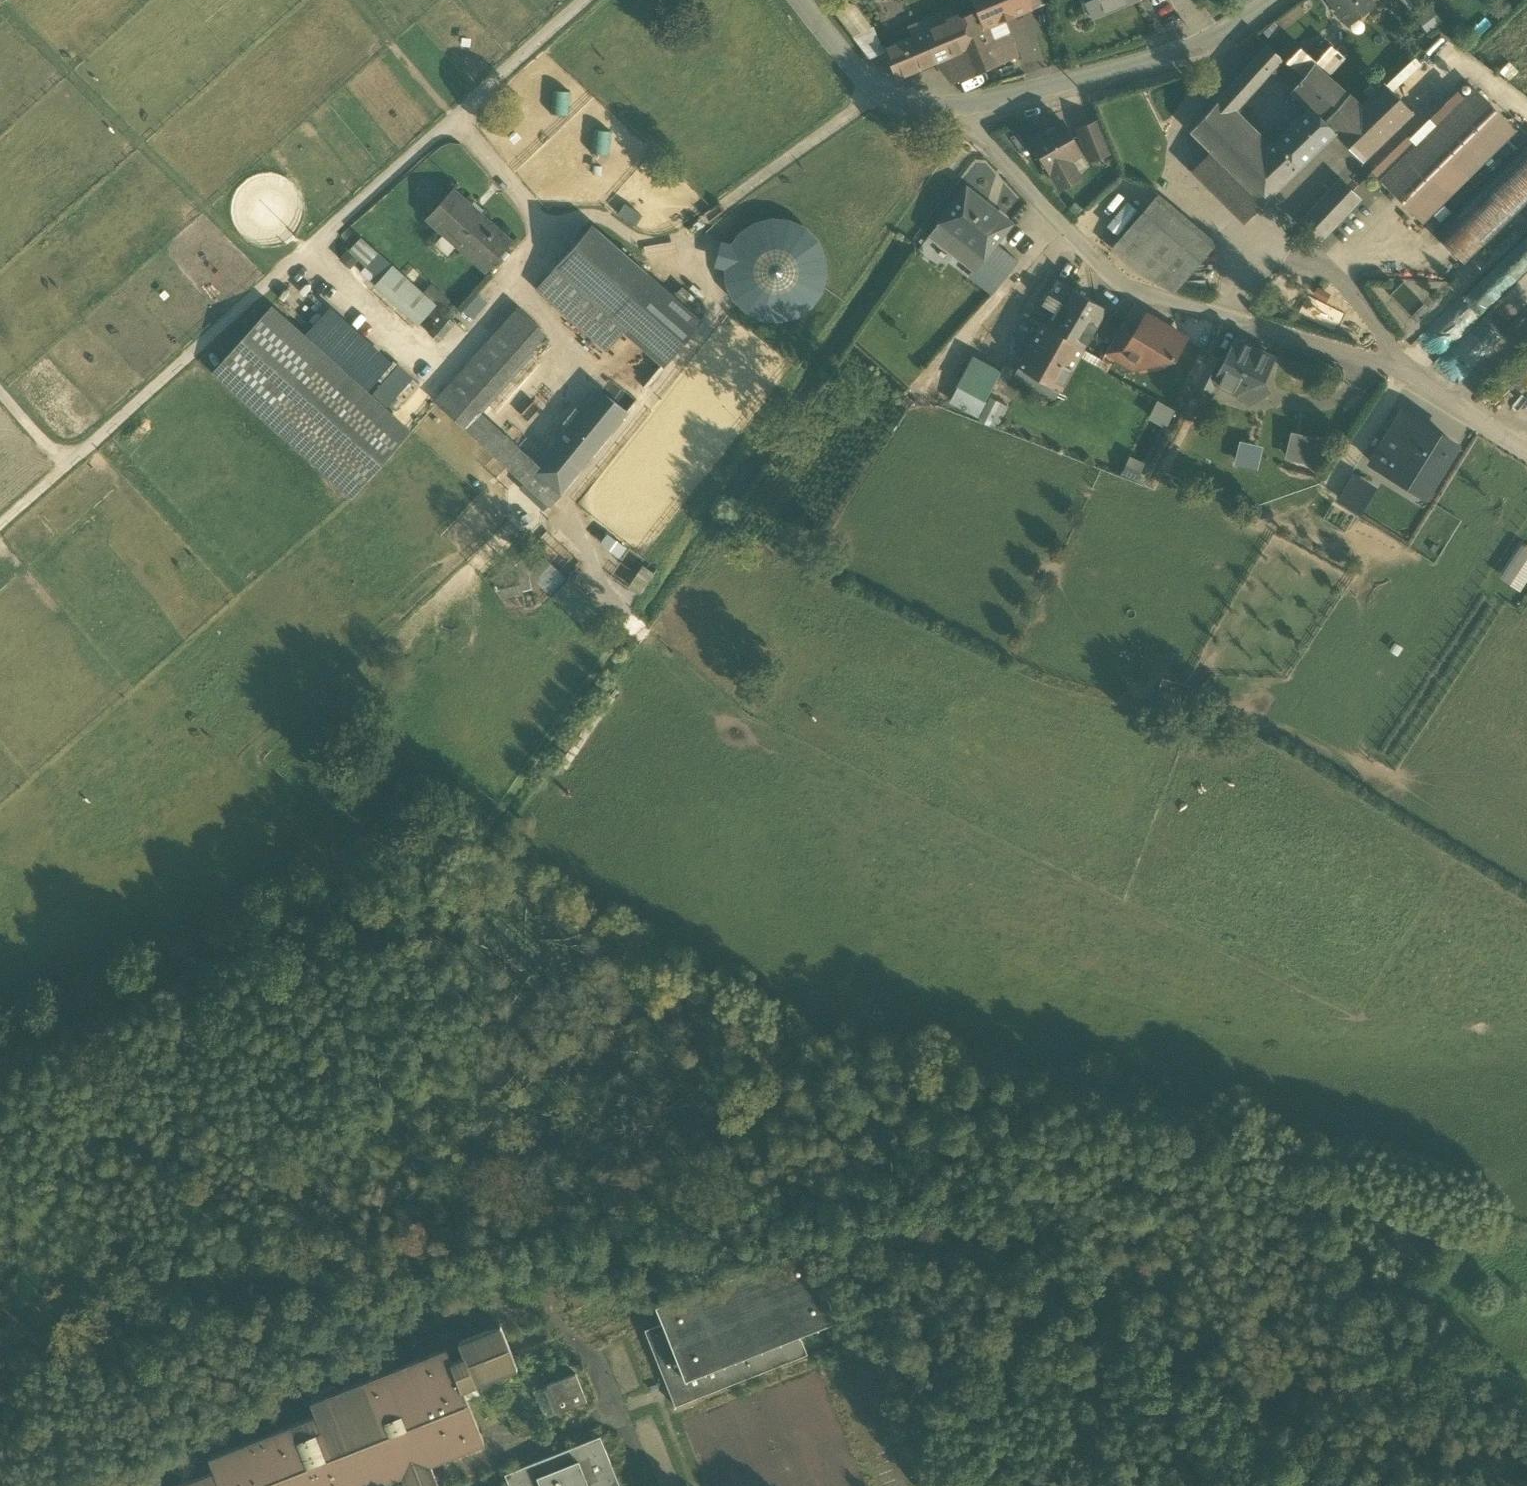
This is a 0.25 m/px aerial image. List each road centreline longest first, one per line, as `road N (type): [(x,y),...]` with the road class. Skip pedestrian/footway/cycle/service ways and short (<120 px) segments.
road 1 (residential): [(960,117),(1121,287),(1387,365),(1492,428)]
road 2 (residential): [(1262,0),(1195,45),(960,117)]
road 3 (track): [(878,90),(663,251)]
road 4 (residential): [(960,117),(878,90),(797,0)]

